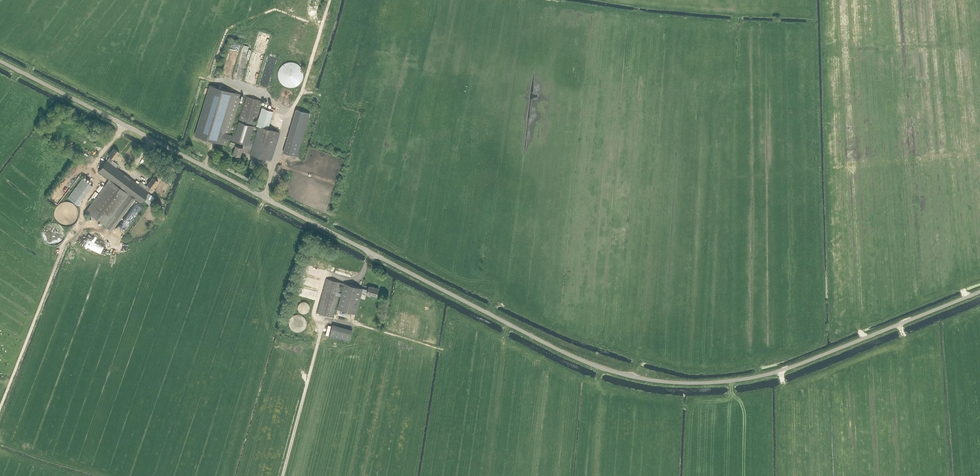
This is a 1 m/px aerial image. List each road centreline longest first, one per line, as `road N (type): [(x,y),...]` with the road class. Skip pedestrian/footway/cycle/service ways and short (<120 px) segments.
road 1 (unclassified): [(0,60),(580,362),(632,380),(745,382),(979,294)]

